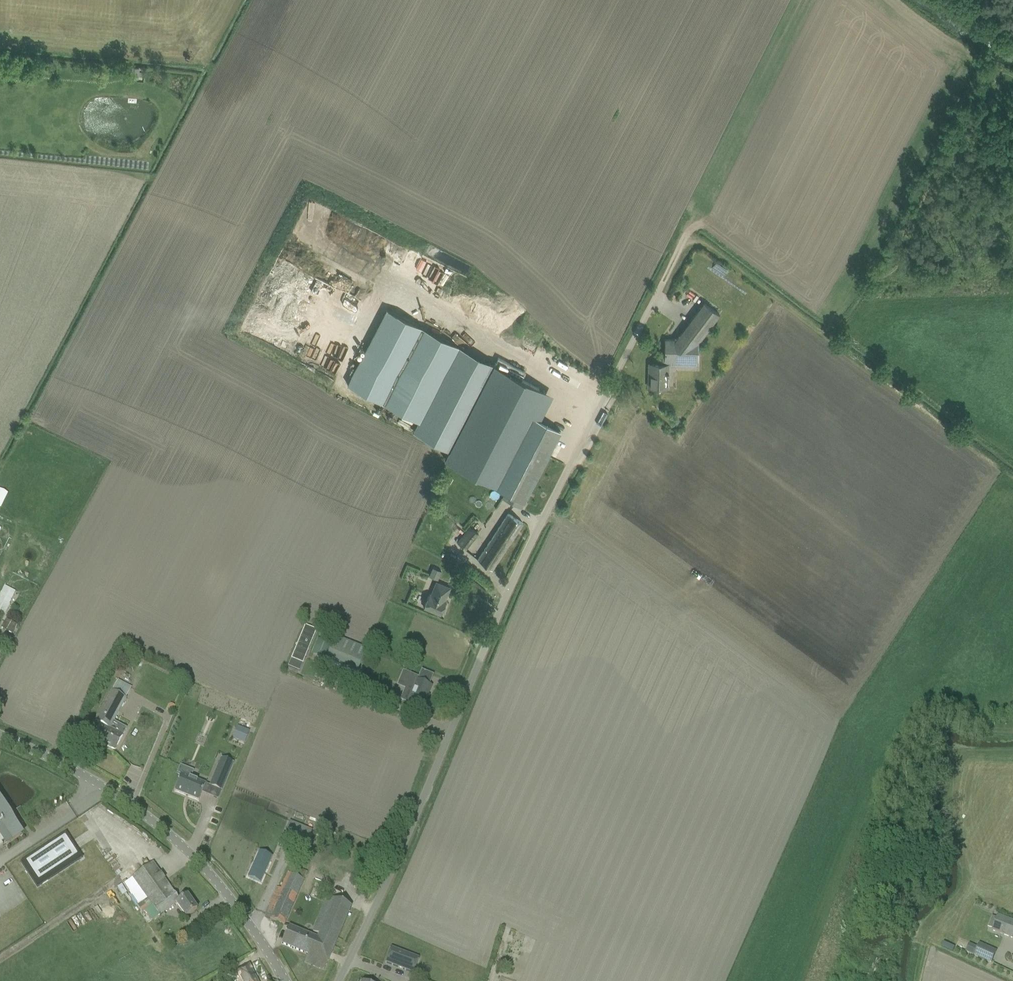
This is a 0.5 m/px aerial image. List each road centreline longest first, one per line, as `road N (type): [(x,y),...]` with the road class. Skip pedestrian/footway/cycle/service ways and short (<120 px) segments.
road 1 (unclassified): [(337,980),(435,769),(538,501),(685,219)]
road 2 (unclassified): [(284,980),(178,839),(134,805),(0,735)]

